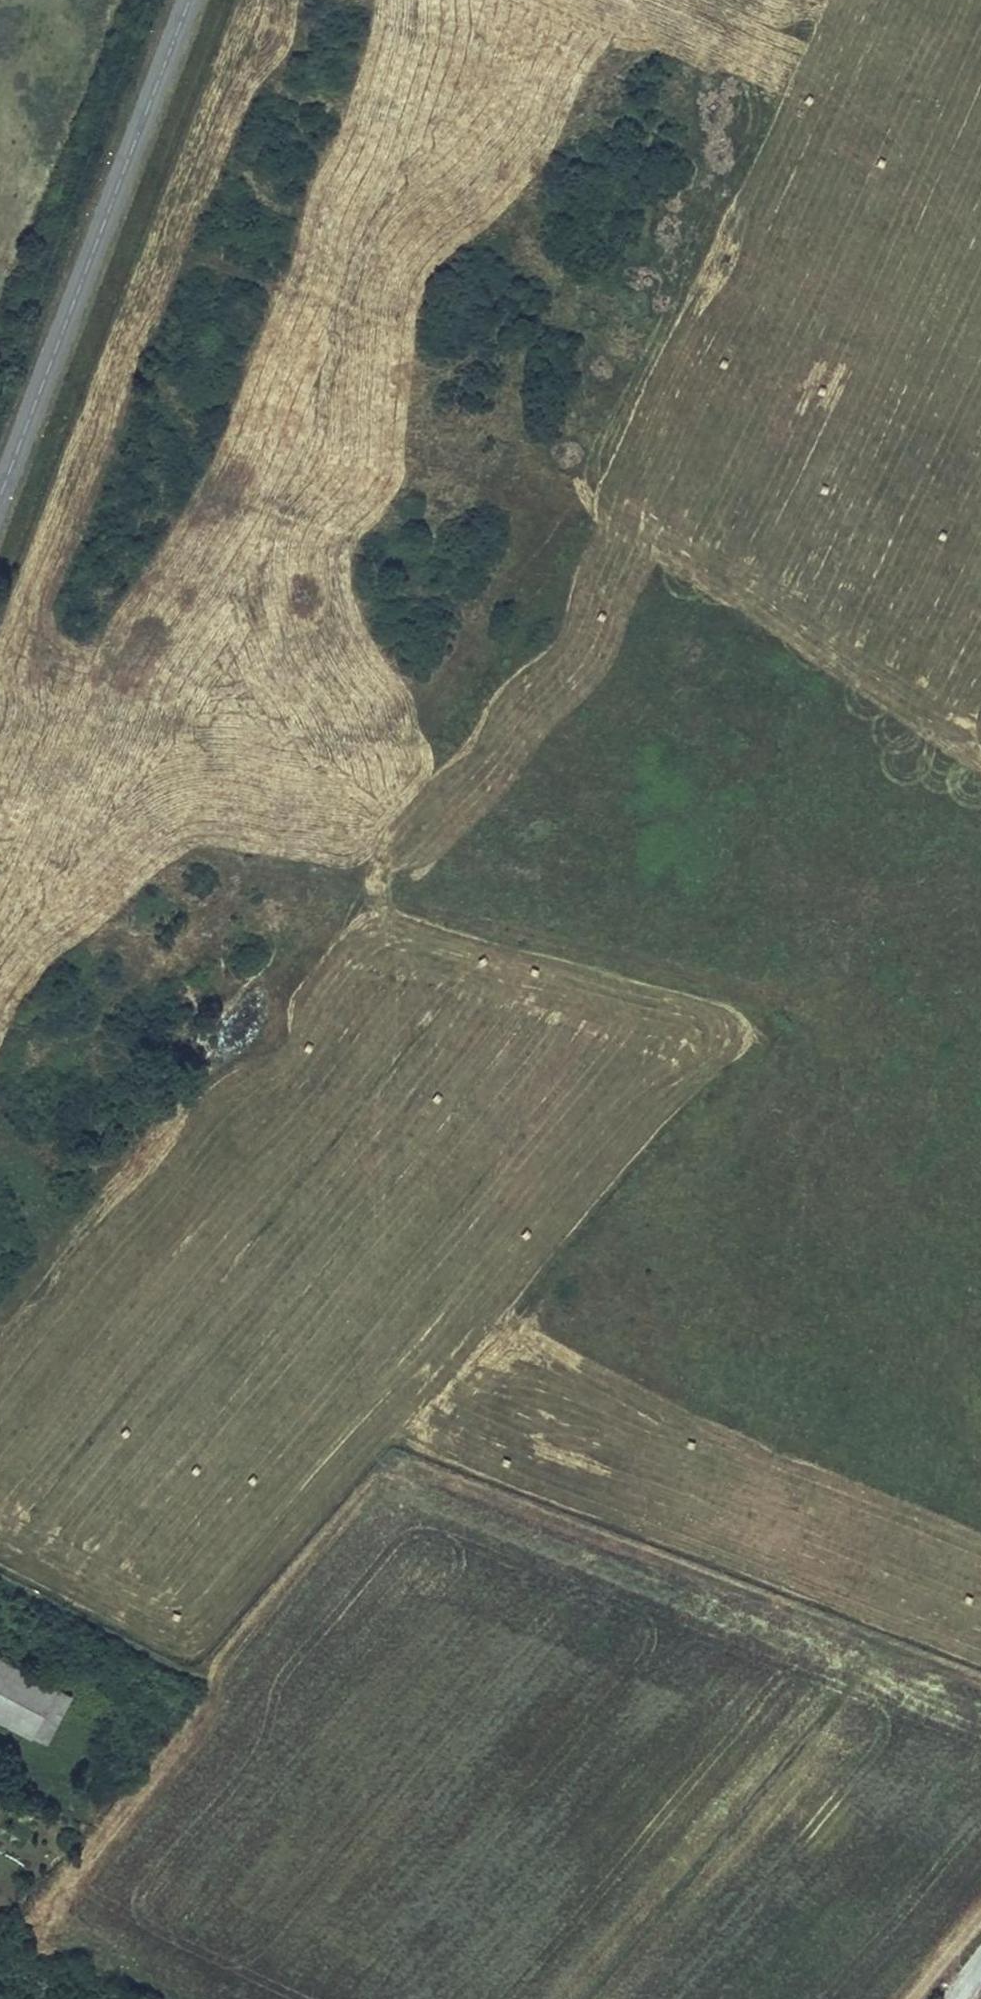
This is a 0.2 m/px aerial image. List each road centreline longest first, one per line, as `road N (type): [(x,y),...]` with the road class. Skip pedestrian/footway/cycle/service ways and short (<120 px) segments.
road 1 (track): [(820,1008),(0,802)]
road 2 (tertiary): [(189,0),(0,491)]

